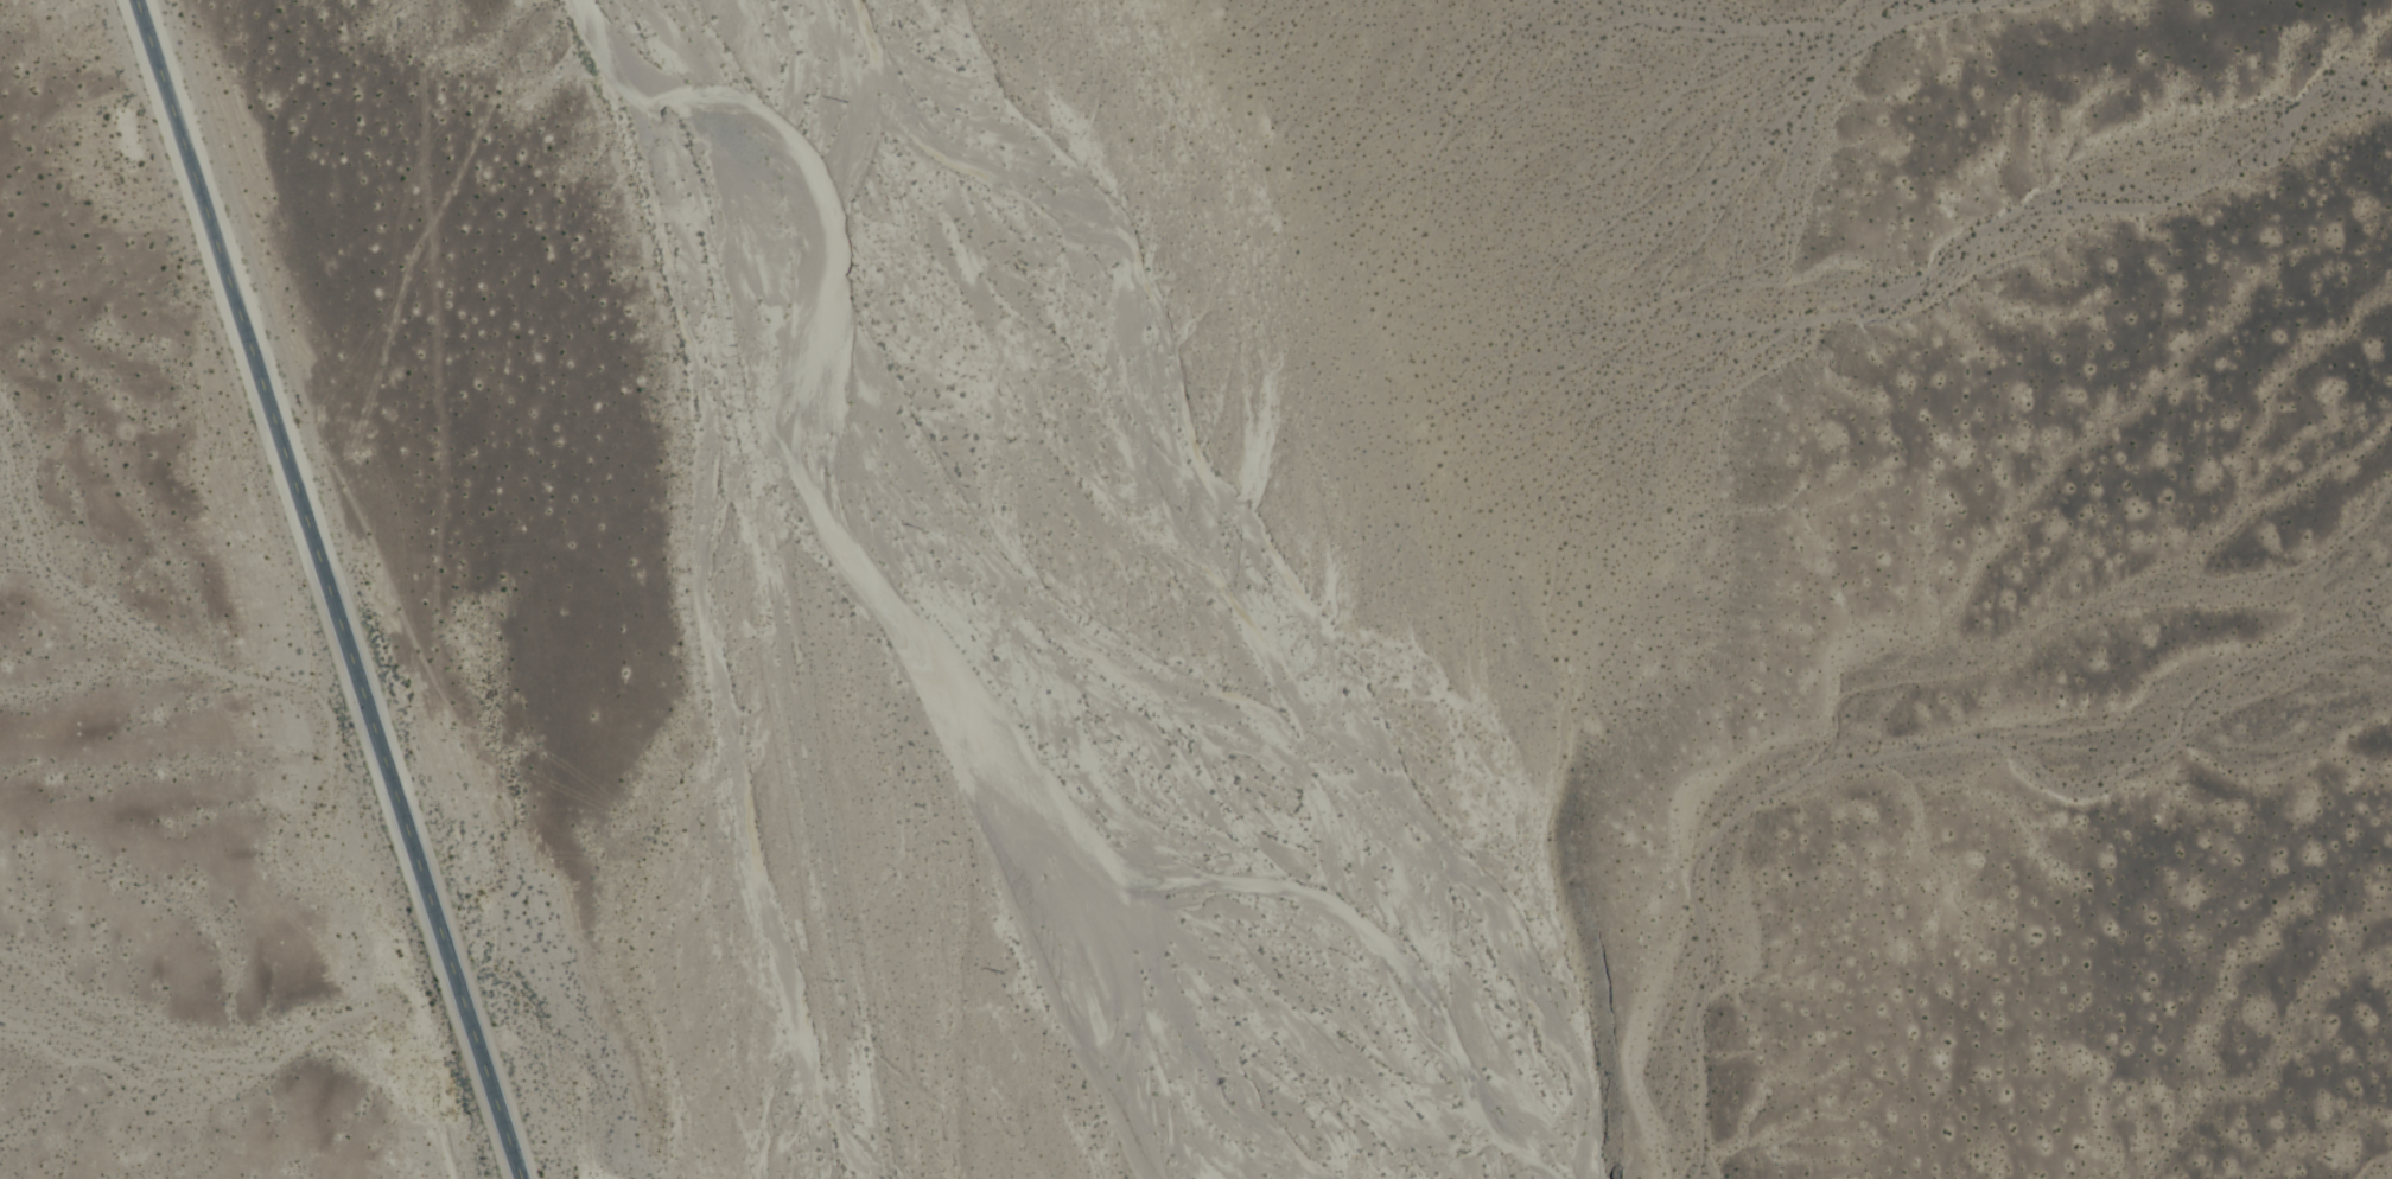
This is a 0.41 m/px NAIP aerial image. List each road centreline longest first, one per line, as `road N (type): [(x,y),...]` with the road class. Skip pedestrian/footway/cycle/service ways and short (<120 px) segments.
road 1 (secondary): [(140,0),(526,1178)]

